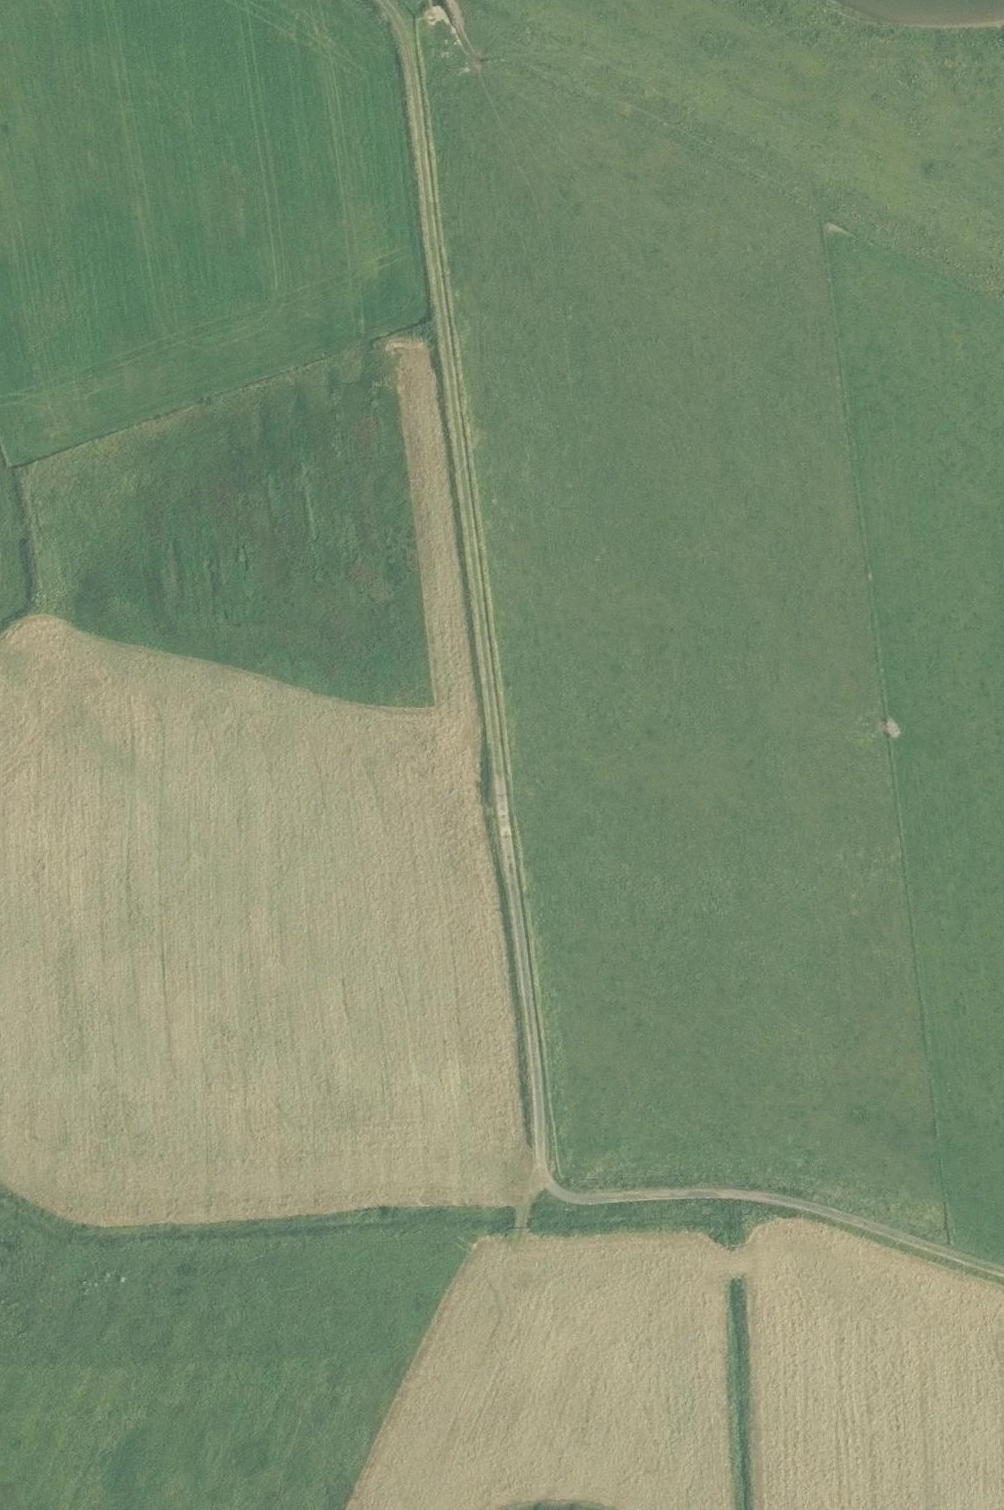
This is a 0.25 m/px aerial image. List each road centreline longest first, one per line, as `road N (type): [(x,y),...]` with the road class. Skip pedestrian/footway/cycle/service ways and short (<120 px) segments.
road 1 (track): [(1003,1276),(741,1194),(547,1201),(507,828)]
road 2 (track): [(386,0),(408,43),(507,828)]
road 3 (track): [(547,1201),(524,1203),(520,1243),(405,1509)]

